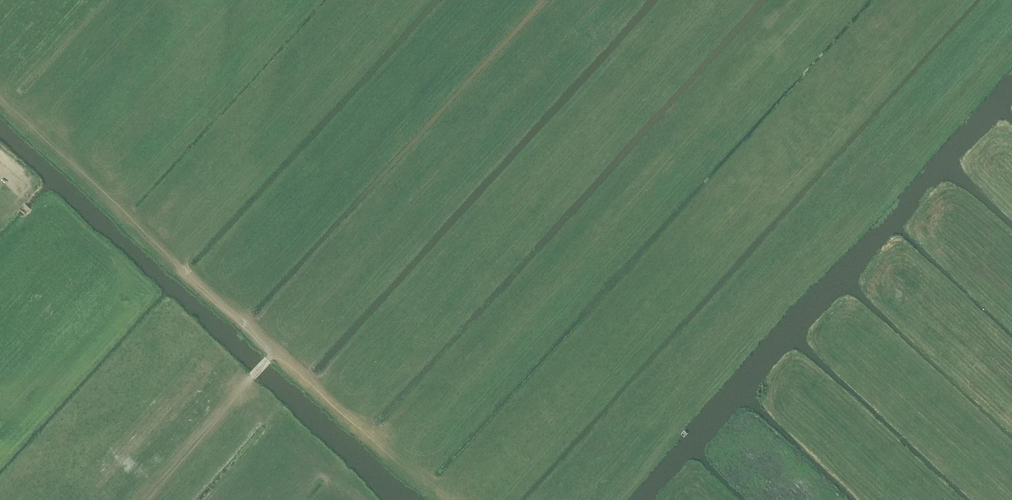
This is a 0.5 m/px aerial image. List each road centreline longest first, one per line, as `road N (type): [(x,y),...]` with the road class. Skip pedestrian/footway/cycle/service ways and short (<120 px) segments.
road 1 (track): [(0,100),(443,499)]

